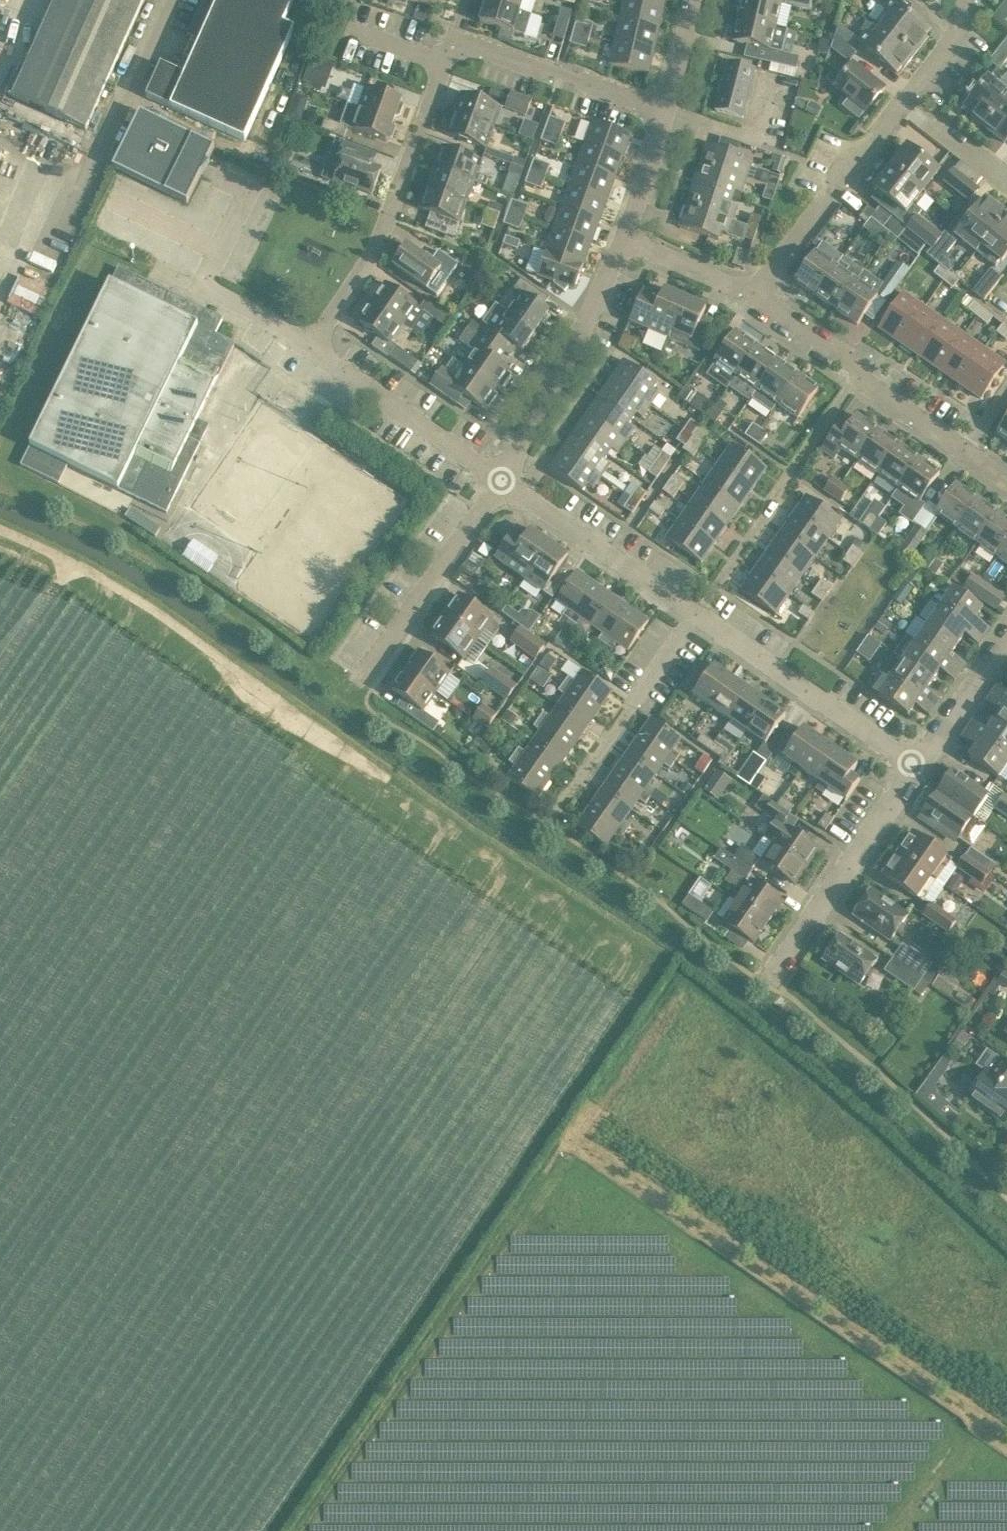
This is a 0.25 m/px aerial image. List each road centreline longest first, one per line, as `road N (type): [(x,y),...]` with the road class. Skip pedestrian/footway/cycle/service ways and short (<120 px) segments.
road 1 (residential): [(498,478),(310,351),(375,250),(456,46)]
road 2 (track): [(0,529),(135,597),(386,780)]
road 3 (residential): [(858,373),(696,613)]
road 4 (residential): [(498,478),(626,239)]
road 5 (residential): [(919,765),(696,613)]
road 6 (residential): [(919,765),(770,978)]
road 7 (residential): [(362,679),(498,478)]
road 8 (residential): [(558,811),(696,613)]
road 9 (residential): [(696,613),(498,478)]
road 10 (residential): [(757,291),(904,104)]
road 11 (residential): [(456,46),(476,46),(665,111)]
road 12 (residential): [(1006,482),(858,373)]
road 13 (residential): [(1005,639),(919,765)]
road 14 (residential): [(757,291),(626,239)]
road 15 (residential): [(626,239),(665,111)]
road 16 (residential): [(858,373),(757,291)]
road 17 (residential): [(1006,183),(904,104)]
road 18 (track): [(69,563),(0,669)]
road 19 (residential): [(904,104),(955,37),(967,0)]

